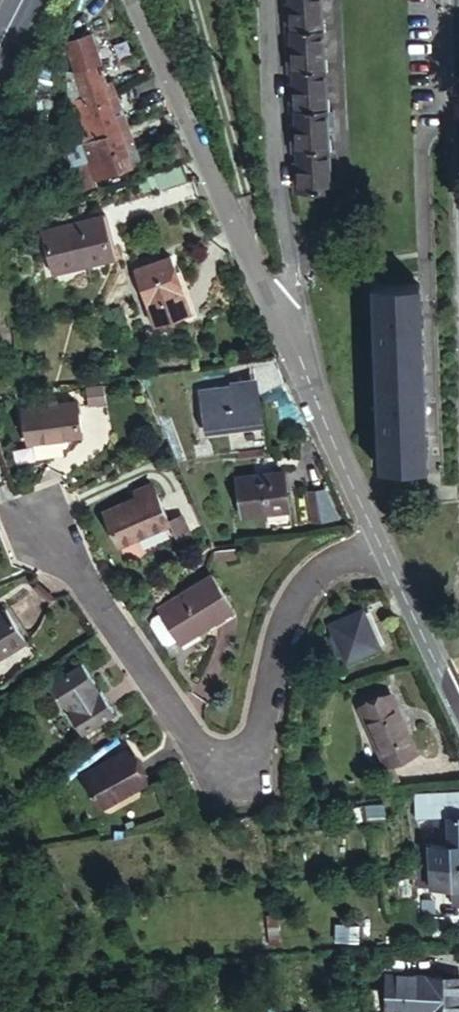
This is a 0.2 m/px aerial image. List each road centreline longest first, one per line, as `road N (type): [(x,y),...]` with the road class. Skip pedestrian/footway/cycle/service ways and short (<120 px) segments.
road 1 (residential): [(377,544),(324,564),(293,590),(247,752),(223,772),(196,761),(33,527)]
road 2 (residential): [(134,0),(283,338)]
road 3 (residential): [(262,0),(283,338)]
road 4 (residential): [(283,338),(377,544)]
road 5 (residential): [(377,544),(458,716)]

